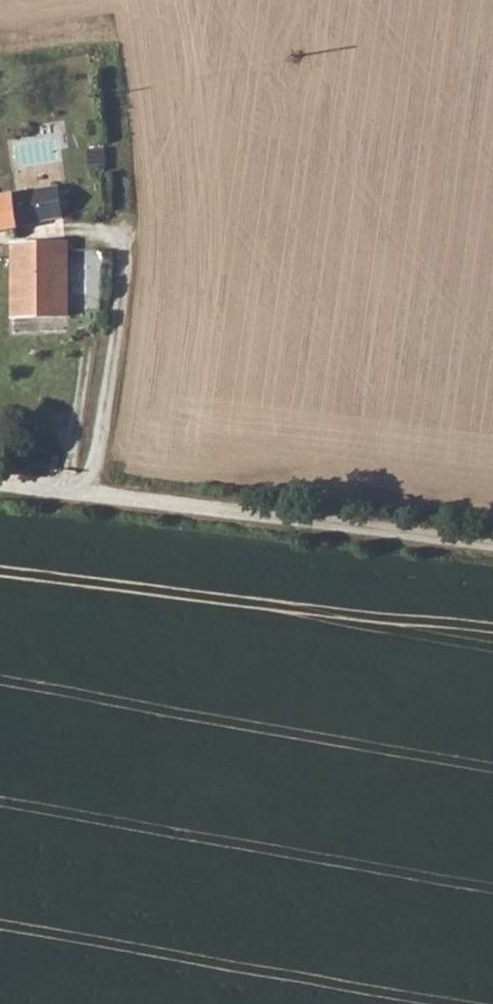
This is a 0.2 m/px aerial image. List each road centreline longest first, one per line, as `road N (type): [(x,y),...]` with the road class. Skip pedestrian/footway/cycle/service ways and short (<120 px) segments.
road 1 (track): [(0,488),(492,544)]

